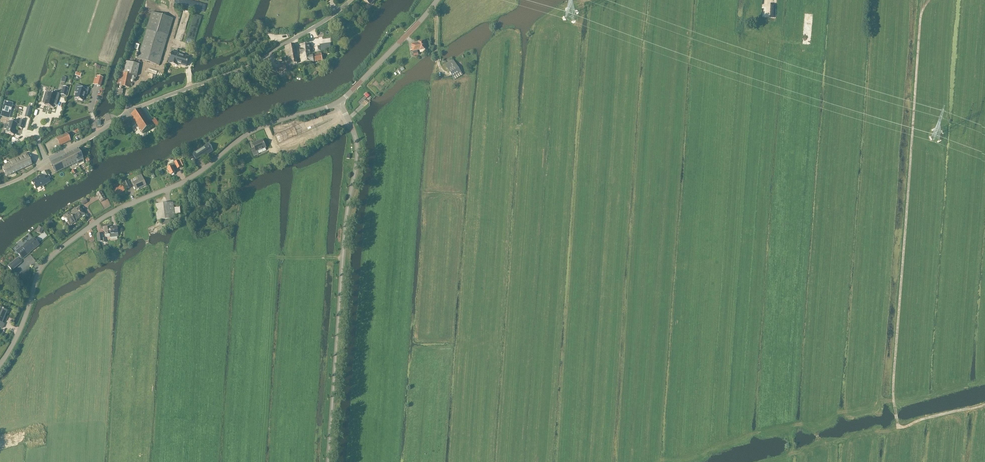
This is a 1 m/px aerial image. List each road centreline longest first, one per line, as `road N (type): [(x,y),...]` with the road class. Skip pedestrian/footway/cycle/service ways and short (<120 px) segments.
road 1 (track): [(927,0),(892,392),(899,427),(984,404)]
road 2 (tertiary): [(0,363),(39,272),(70,241),(186,181),(249,133),(340,102)]
road 3 (unclassified): [(0,186),(131,111),(255,63),(350,0)]
road 4 (unclassified): [(327,461),(358,149),(340,102)]
road 5 (track): [(875,50),(640,36)]
road 6 (tertiary): [(340,102),(437,0)]

